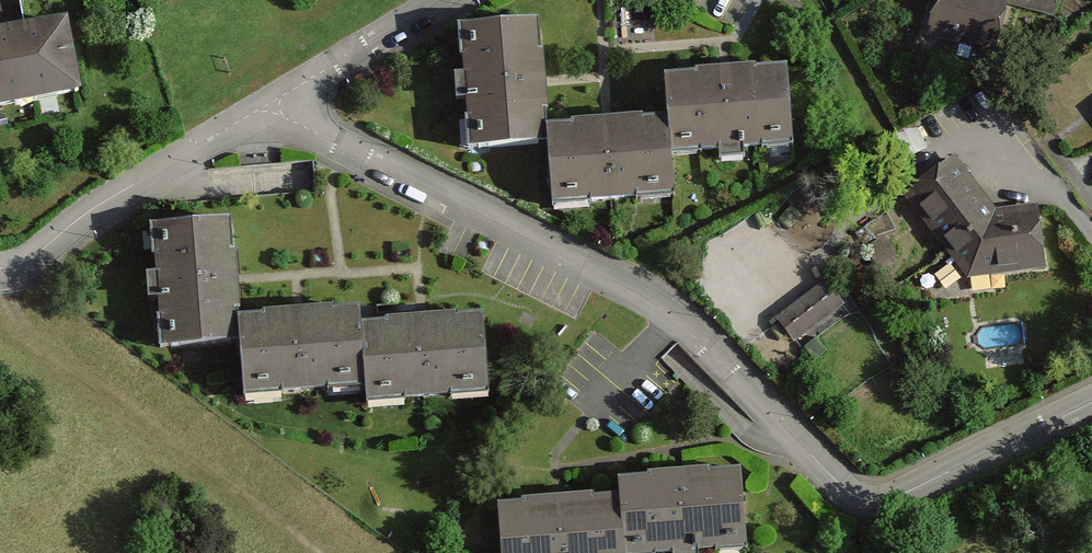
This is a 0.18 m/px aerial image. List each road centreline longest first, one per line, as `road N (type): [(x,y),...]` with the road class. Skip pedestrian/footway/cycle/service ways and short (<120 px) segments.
road 1 (residential): [(281,107),(661,299),(845,487),(907,495),(1091,395)]
road 2 (residential): [(0,264),(22,267),(281,107)]
road 3 (residential): [(281,107),(460,0)]
road 4 (residential): [(1091,248),(1030,167),(961,114)]

